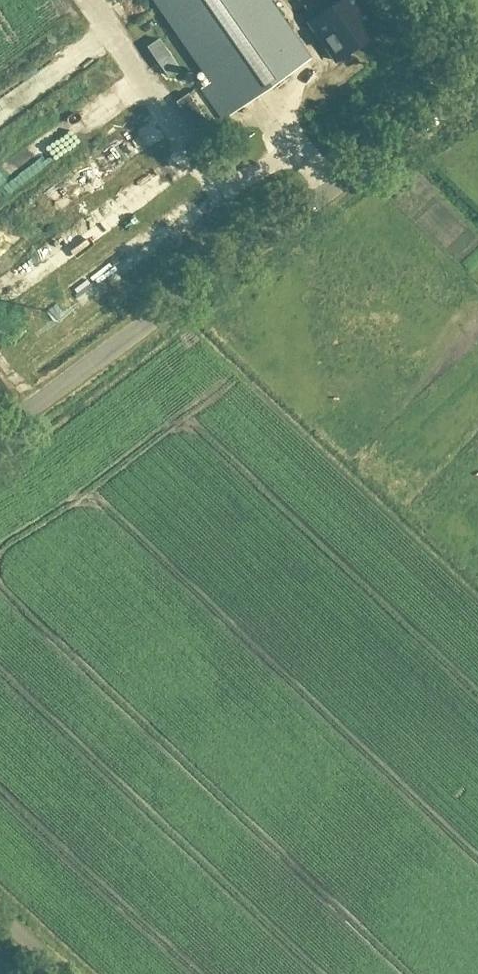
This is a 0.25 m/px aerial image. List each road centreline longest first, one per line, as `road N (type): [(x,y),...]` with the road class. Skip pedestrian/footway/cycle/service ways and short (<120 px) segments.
road 1 (tertiary): [(0,435),(441,108),(477,89)]

